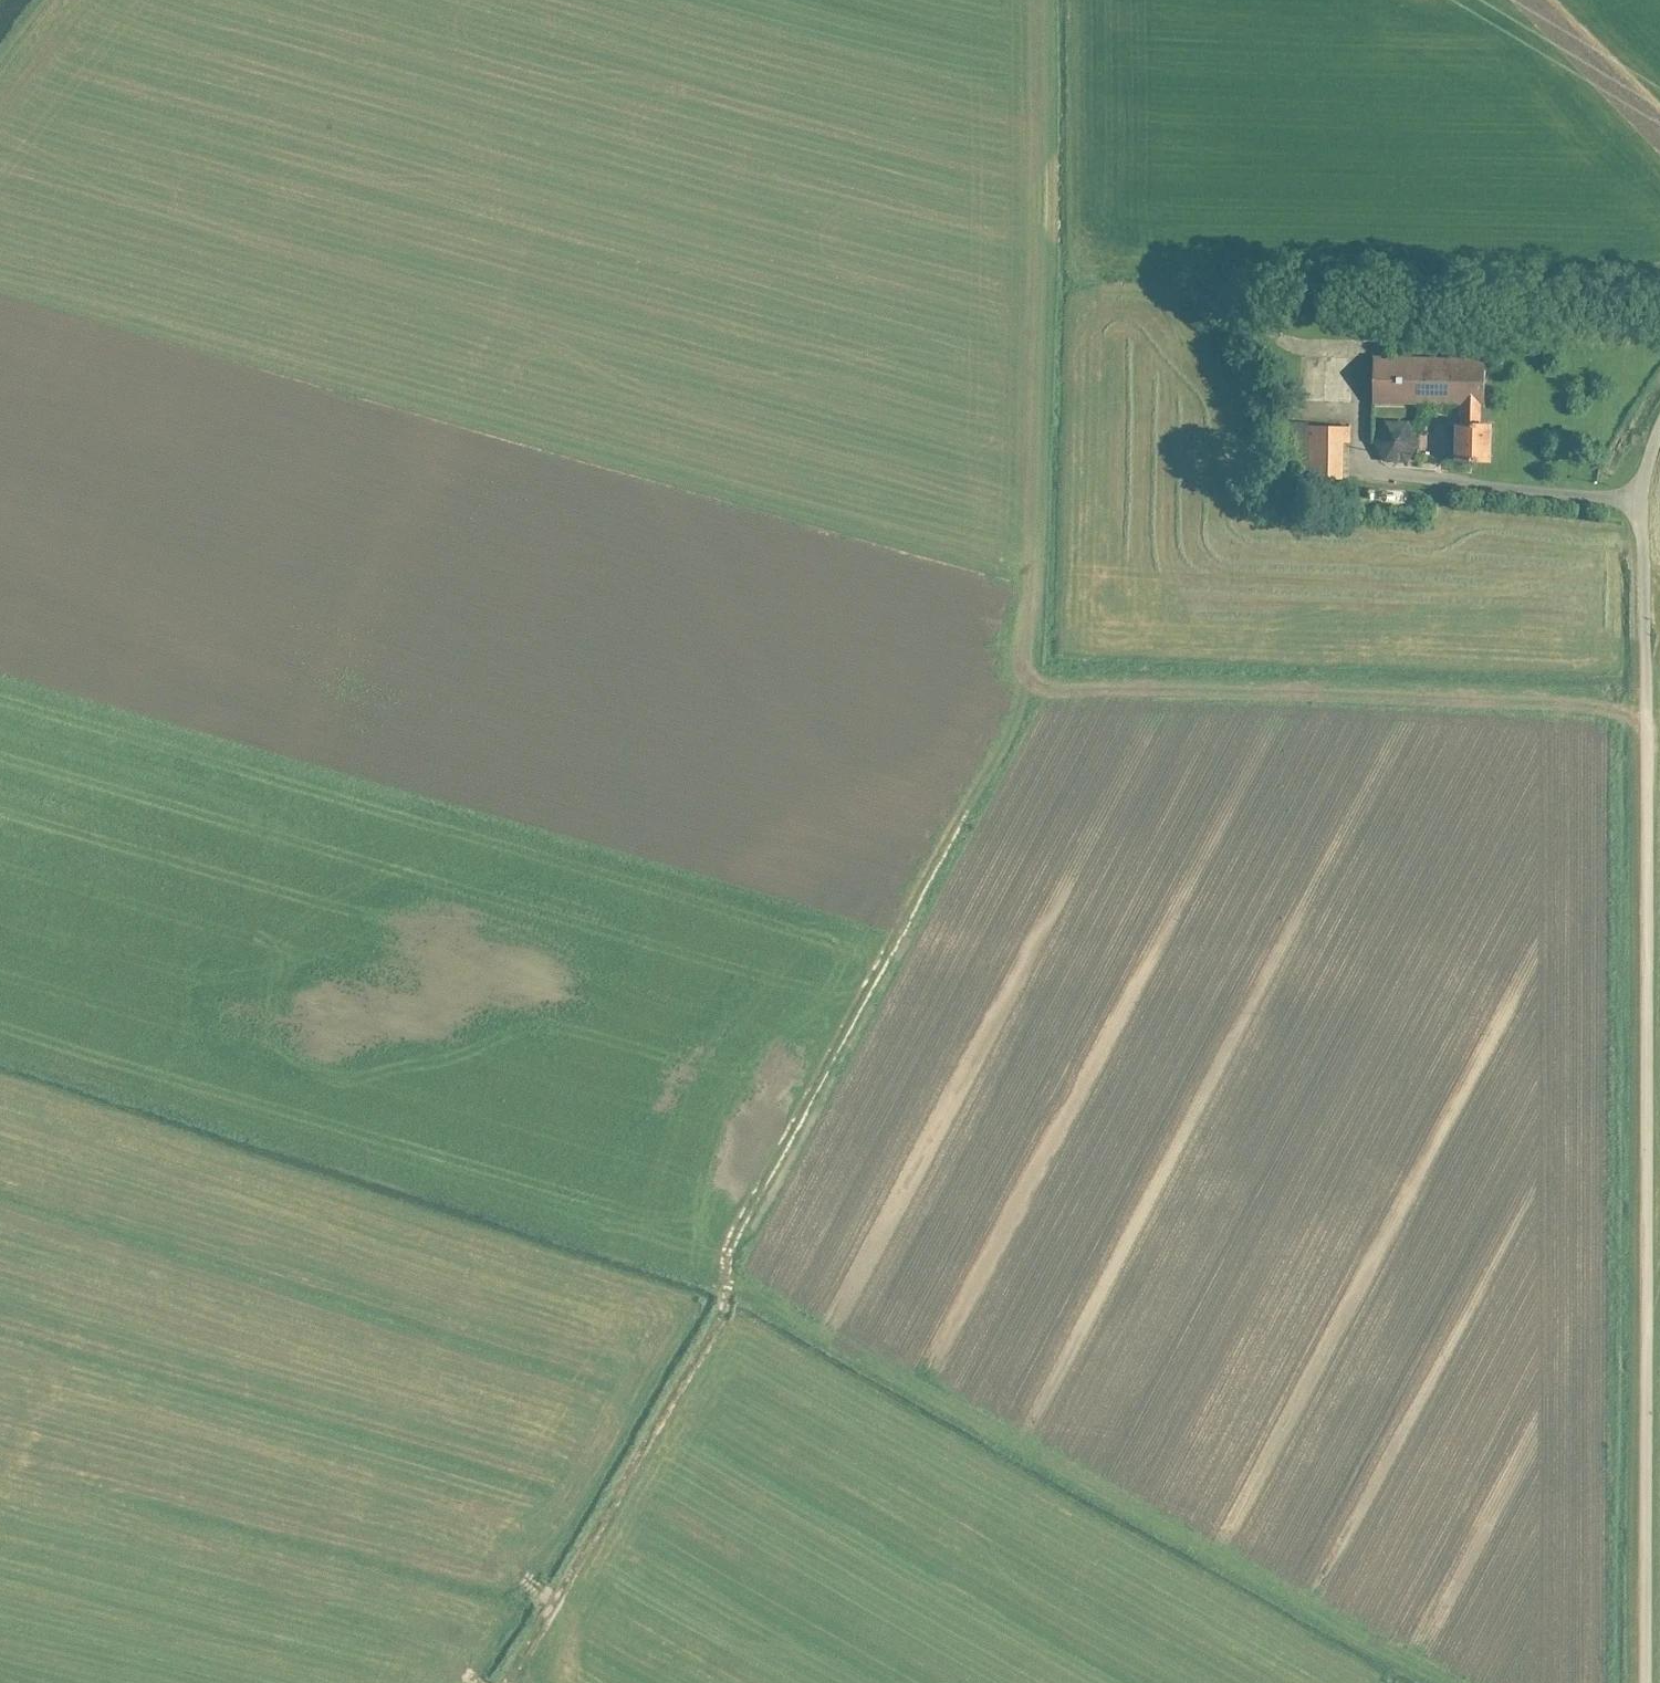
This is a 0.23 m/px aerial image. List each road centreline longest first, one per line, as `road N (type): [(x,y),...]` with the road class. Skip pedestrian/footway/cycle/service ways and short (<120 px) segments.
road 1 (unclassified): [(1645,1682),(1640,500),(1659,429)]

